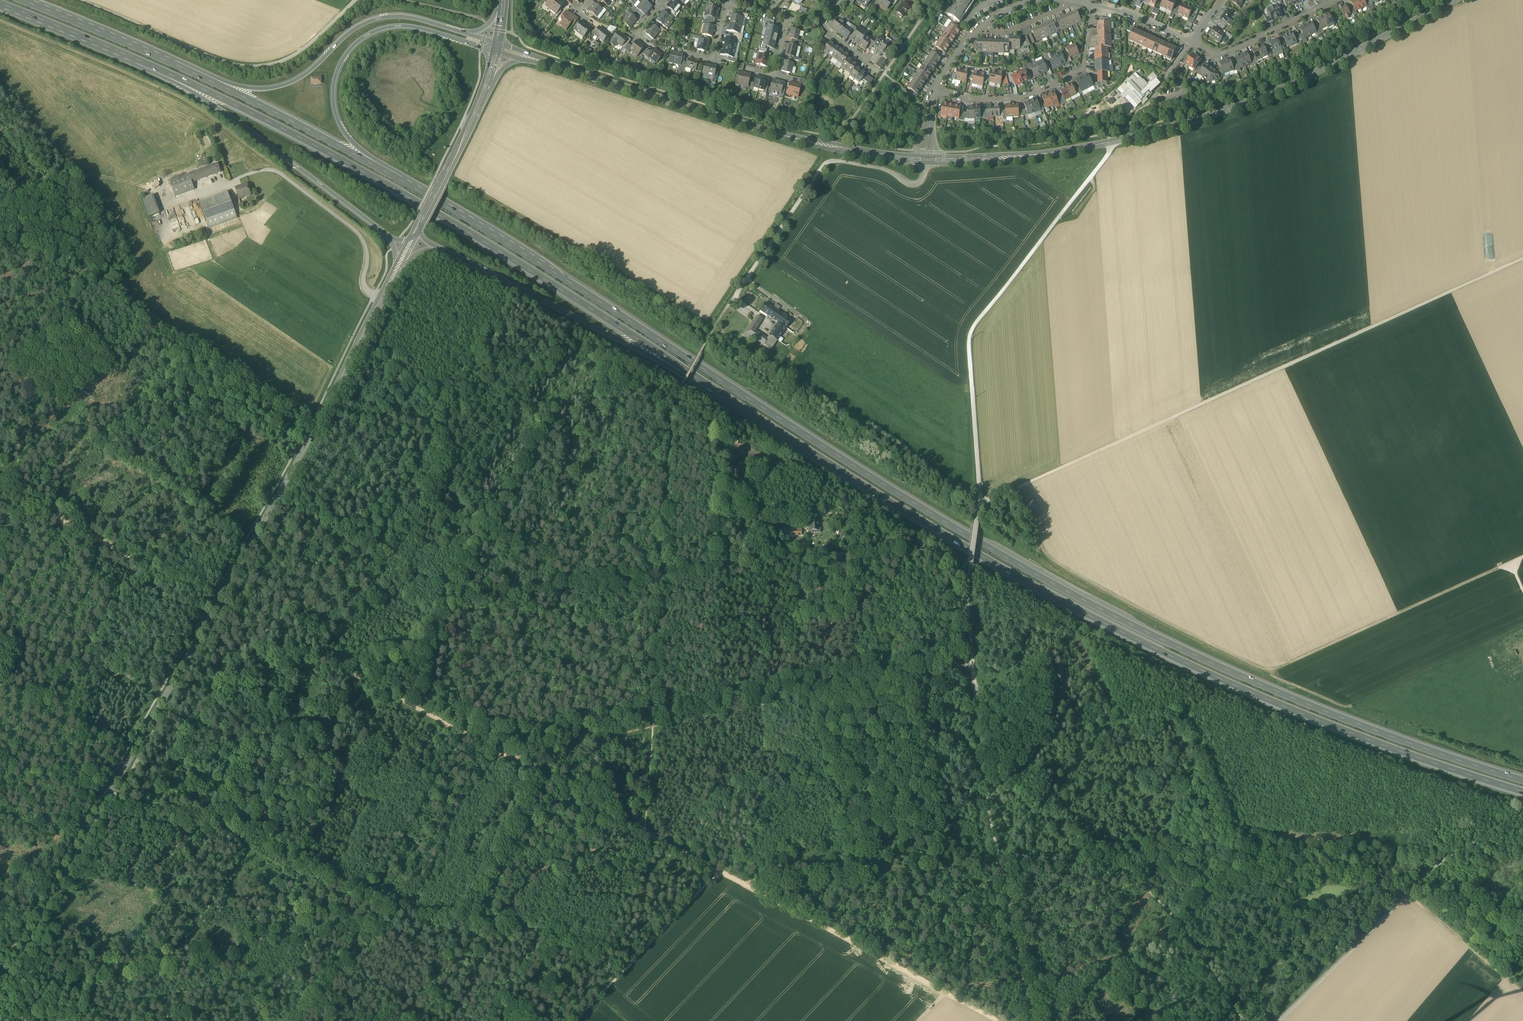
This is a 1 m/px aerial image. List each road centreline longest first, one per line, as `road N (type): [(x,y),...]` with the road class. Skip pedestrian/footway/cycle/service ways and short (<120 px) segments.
road 1 (motorway): [(1522,781),(1318,709),(1092,604),(865,471),(538,260)]
road 2 (motorway): [(737,403),(905,510),(1135,639),(1270,701),(1522,793)]
road 3 (secondary): [(0,989),(381,298)]
road 4 (motorway): [(89,40),(207,91),(410,197),(737,403)]
road 5 (track): [(1522,258),(980,503)]
road 6 (track): [(1511,562),(1270,672),(1047,557),(1016,488)]
road 7 (track): [(1110,143),(972,331),(980,503),(971,564),(971,663)]
road 8 (secondary): [(1455,0),(1258,100),(1169,129),(1042,154),(925,159)]
road 9 (motorway): [(538,260),(275,112),(91,27)]
road 10 (track): [(939,555),(862,551),(468,604),(456,592)]
road 11 (motorway): [(538,260),(361,149),(334,111),(340,63),(373,31),(417,28),(496,52)]
road 12 (track): [(307,651),(718,871)]
road 13 (motorway): [(462,32),(412,18),(376,19),(298,78),(264,88),(231,84),(91,27)]
road 14 (track): [(117,801),(216,819),(392,908),(477,924)]
road 15 (secondary): [(925,159),(786,136),(556,66)]
road 16 (motorway): [(89,40),(214,104),(387,237)]
road 17 (motorway): [(443,251),(737,403)]
road 18 (unclassified): [(714,330),(828,162),(886,169),(913,184),(925,159)]
road 19 (track): [(1279,1020),(1440,863),(1522,817)]
road 20 (track): [(718,871),(998,1020)]
road 21 (track): [(1243,1020),(1144,885),(1108,868),(1002,867)]
road 22 (track): [(354,0),(304,50),(260,65),(204,54),(79,0)]
road 23 (track): [(1002,867),(739,883)]
road 24 (track): [(101,281),(314,425)]
road 25 (track): [(0,488),(216,604)]
road 26 (residential): [(934,92),(1020,97),(1083,69),(1093,6)]
road 27 (track): [(971,663),(978,748),(1002,867)]
road 28 (track): [(718,871),(575,1020)]
road 29 (track): [(307,651),(216,819)]
road 30 (residential): [(381,298),(364,283),(367,253),(359,234),(274,170)]
road 31 (track): [(427,573),(272,507)]
road 32 (track): [(627,966),(539,934),(477,924)]
road 33 (track): [(1002,867),(1032,1020)]
road 34 (track): [(988,799),(1130,738)]
road 35 (track): [(1408,894),(1522,993)]
road 36 (secondary): [(482,98),(419,224)]
road 37 (residential): [(1034,0),(979,28),(934,92)]
road 38 (residential): [(1191,42),(1214,56),(1315,11)]
road 39 (track): [(939,555),(956,564),(953,656),(971,663)]
road 40 (track): [(724,439),(721,569)]
road 41 (track): [(821,515),(871,515),(939,555)]
road 42 (track): [(477,924),(391,1020)]
road 43 (track): [(101,281),(0,203)]

